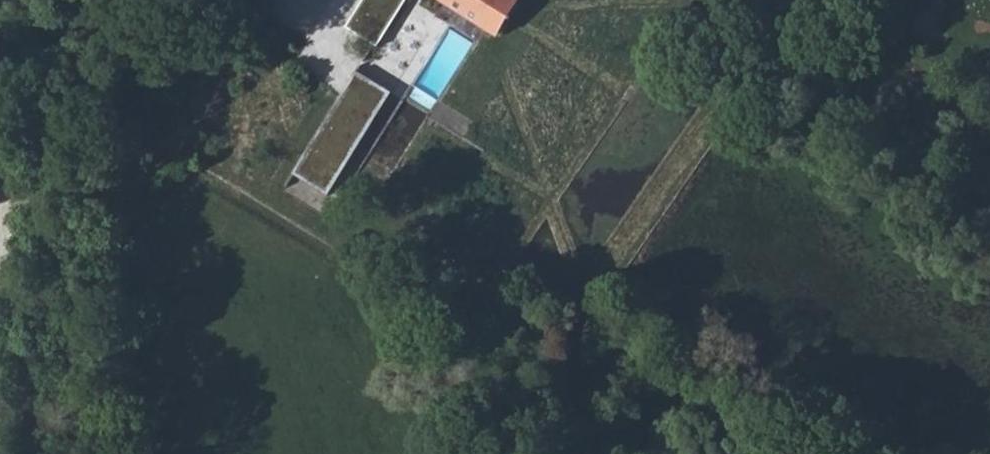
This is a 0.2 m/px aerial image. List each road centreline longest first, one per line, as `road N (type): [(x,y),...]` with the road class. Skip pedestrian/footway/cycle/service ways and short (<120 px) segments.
road 1 (track): [(19,192),(47,453)]

